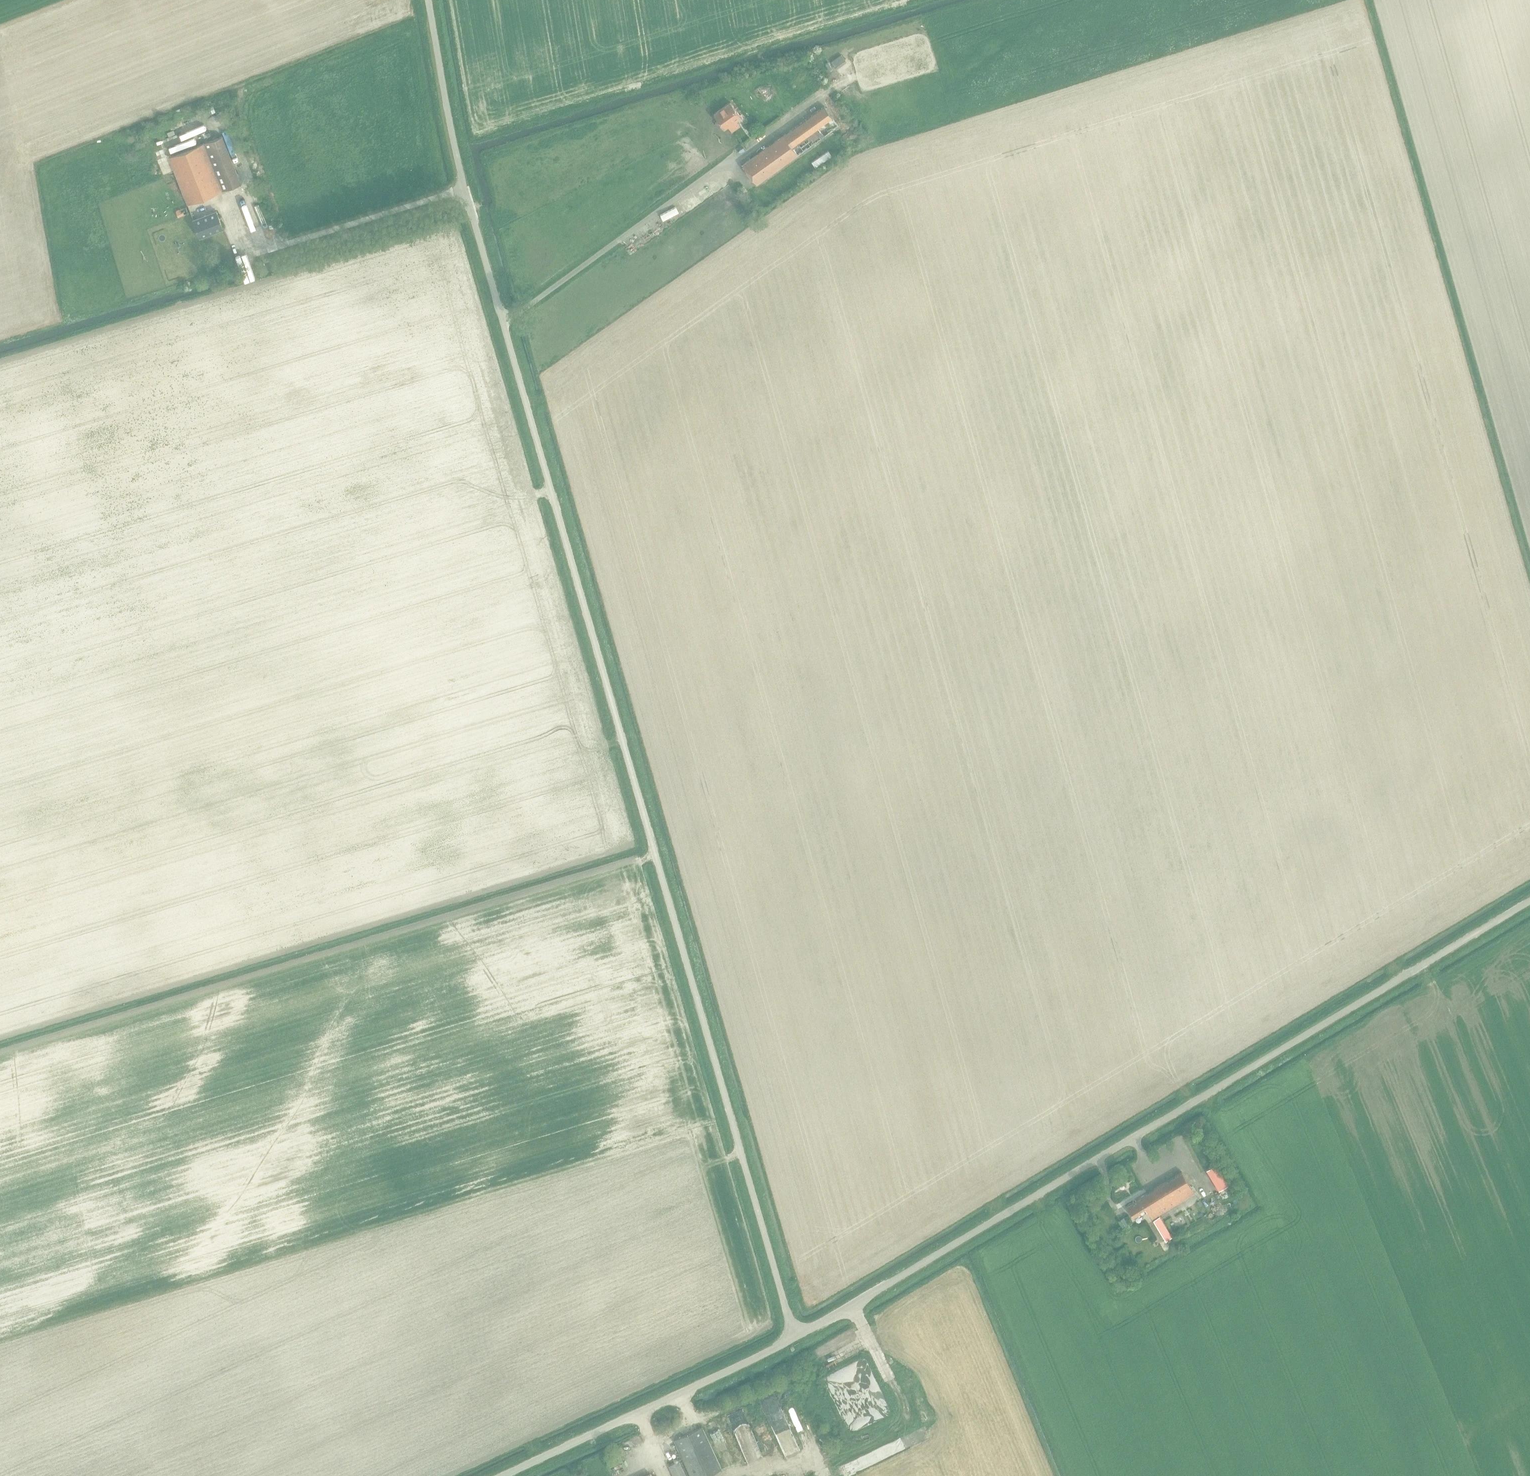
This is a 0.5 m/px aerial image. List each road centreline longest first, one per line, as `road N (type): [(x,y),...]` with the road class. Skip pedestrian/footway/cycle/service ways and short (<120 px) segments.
road 1 (unclassified): [(793,1336),(502,318)]
road 2 (unclassified): [(793,1336),(1529,901)]
road 3 (unclassified): [(502,318),(466,194),(428,0)]
road 4 (unclassified): [(504,1475),(793,1336)]
road 5 (unclassified): [(502,318),(728,159)]

